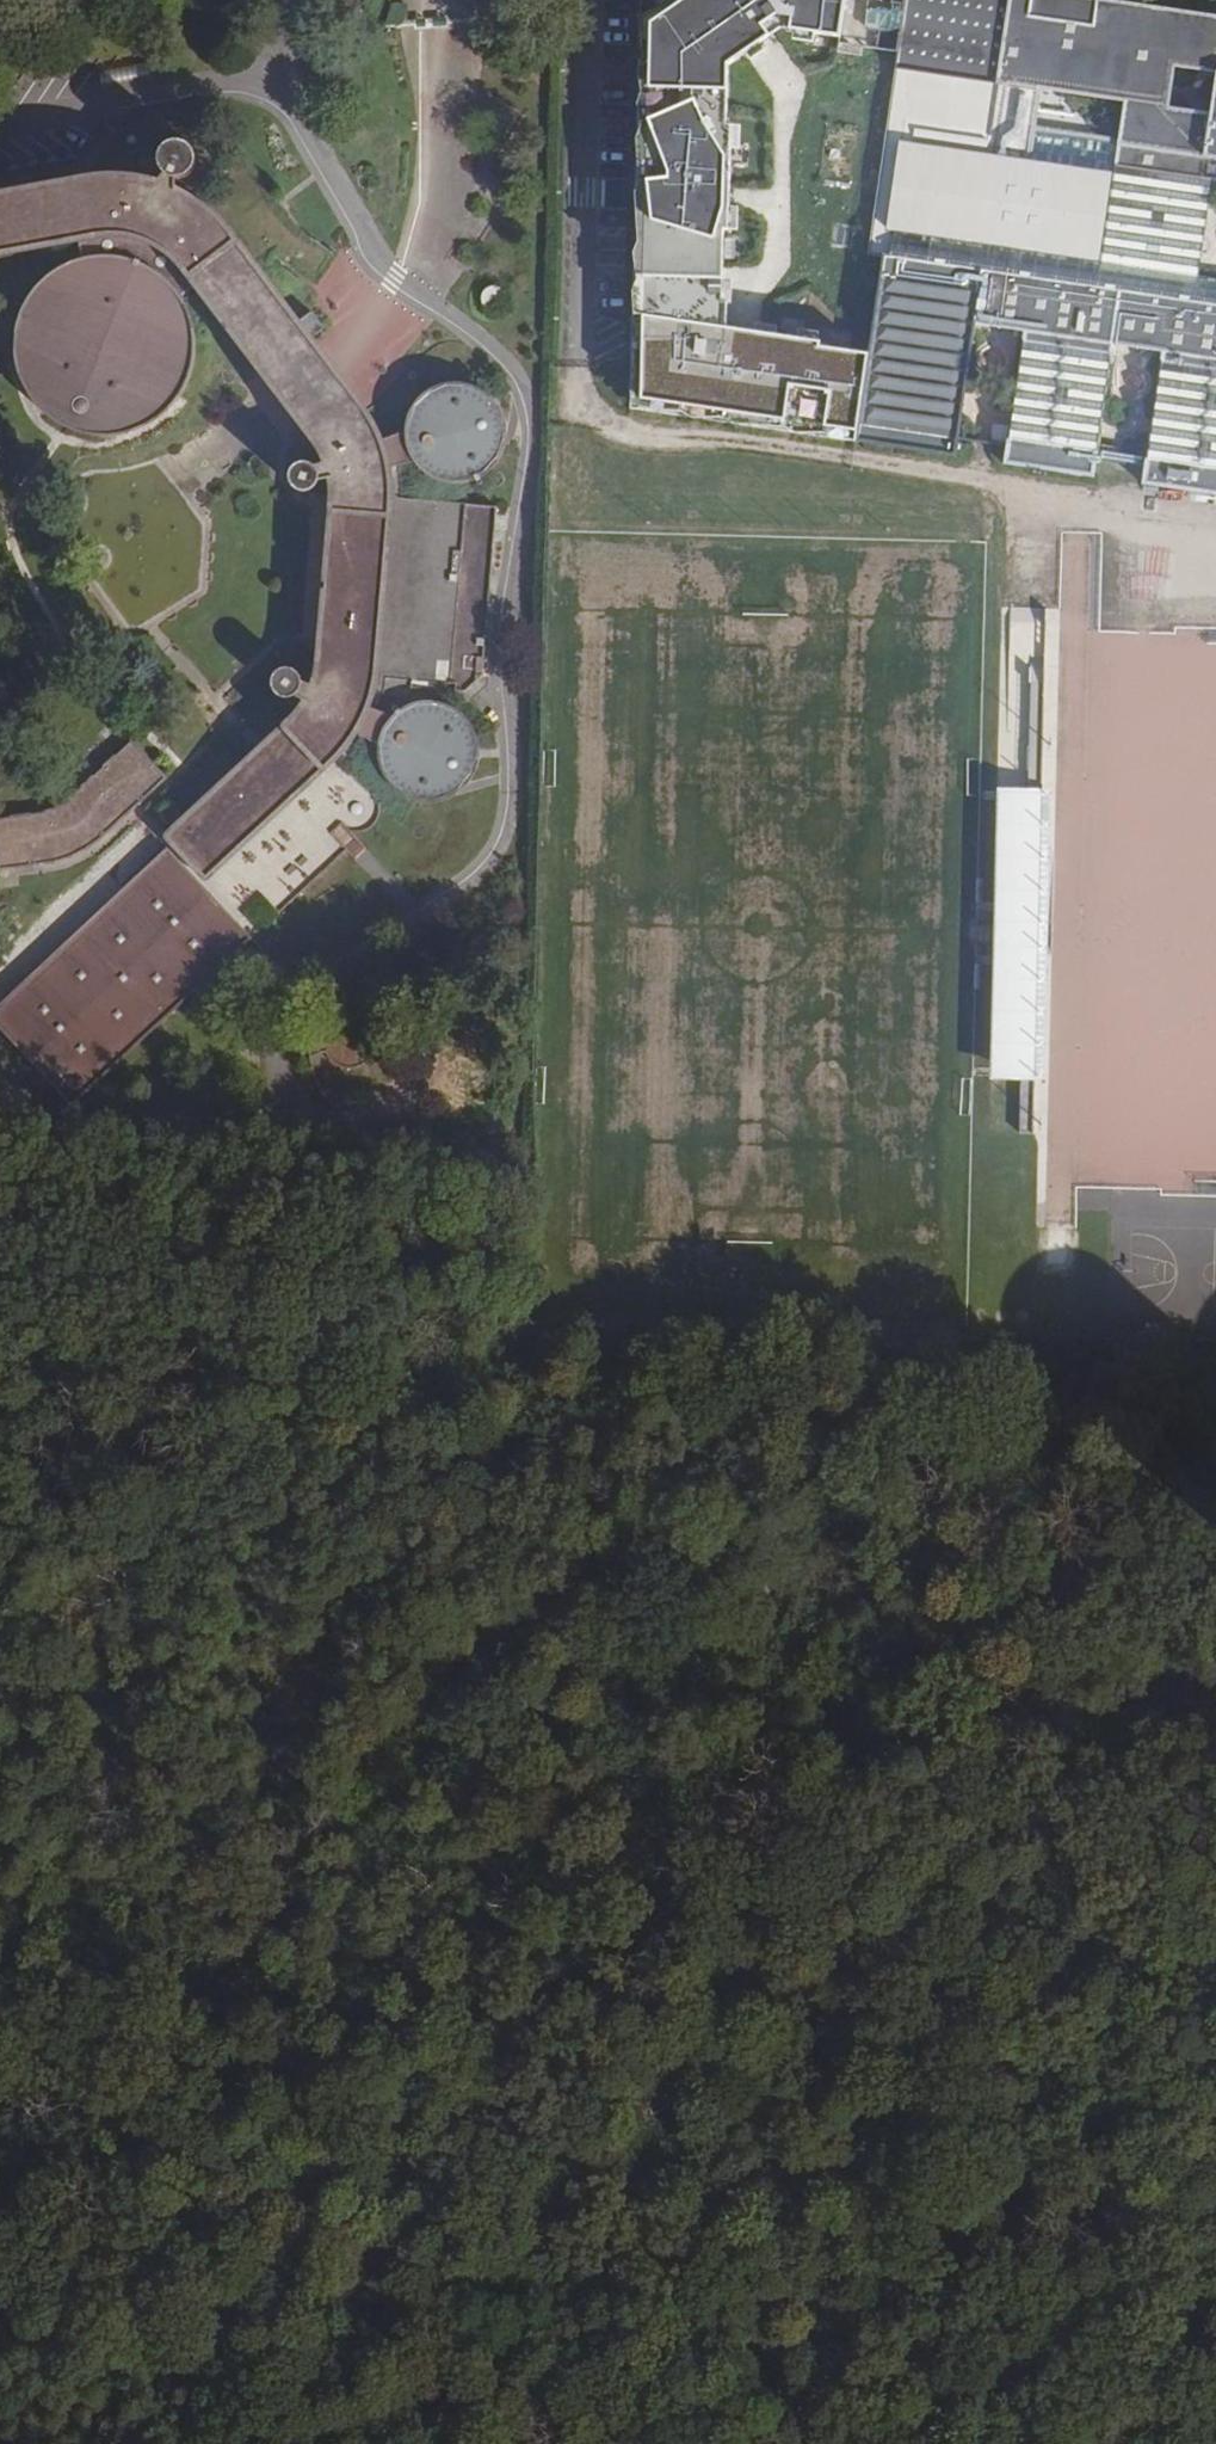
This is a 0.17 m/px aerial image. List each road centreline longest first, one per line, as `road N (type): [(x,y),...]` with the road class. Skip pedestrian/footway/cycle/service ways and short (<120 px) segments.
road 1 (unclassified): [(580,370),(586,0)]

